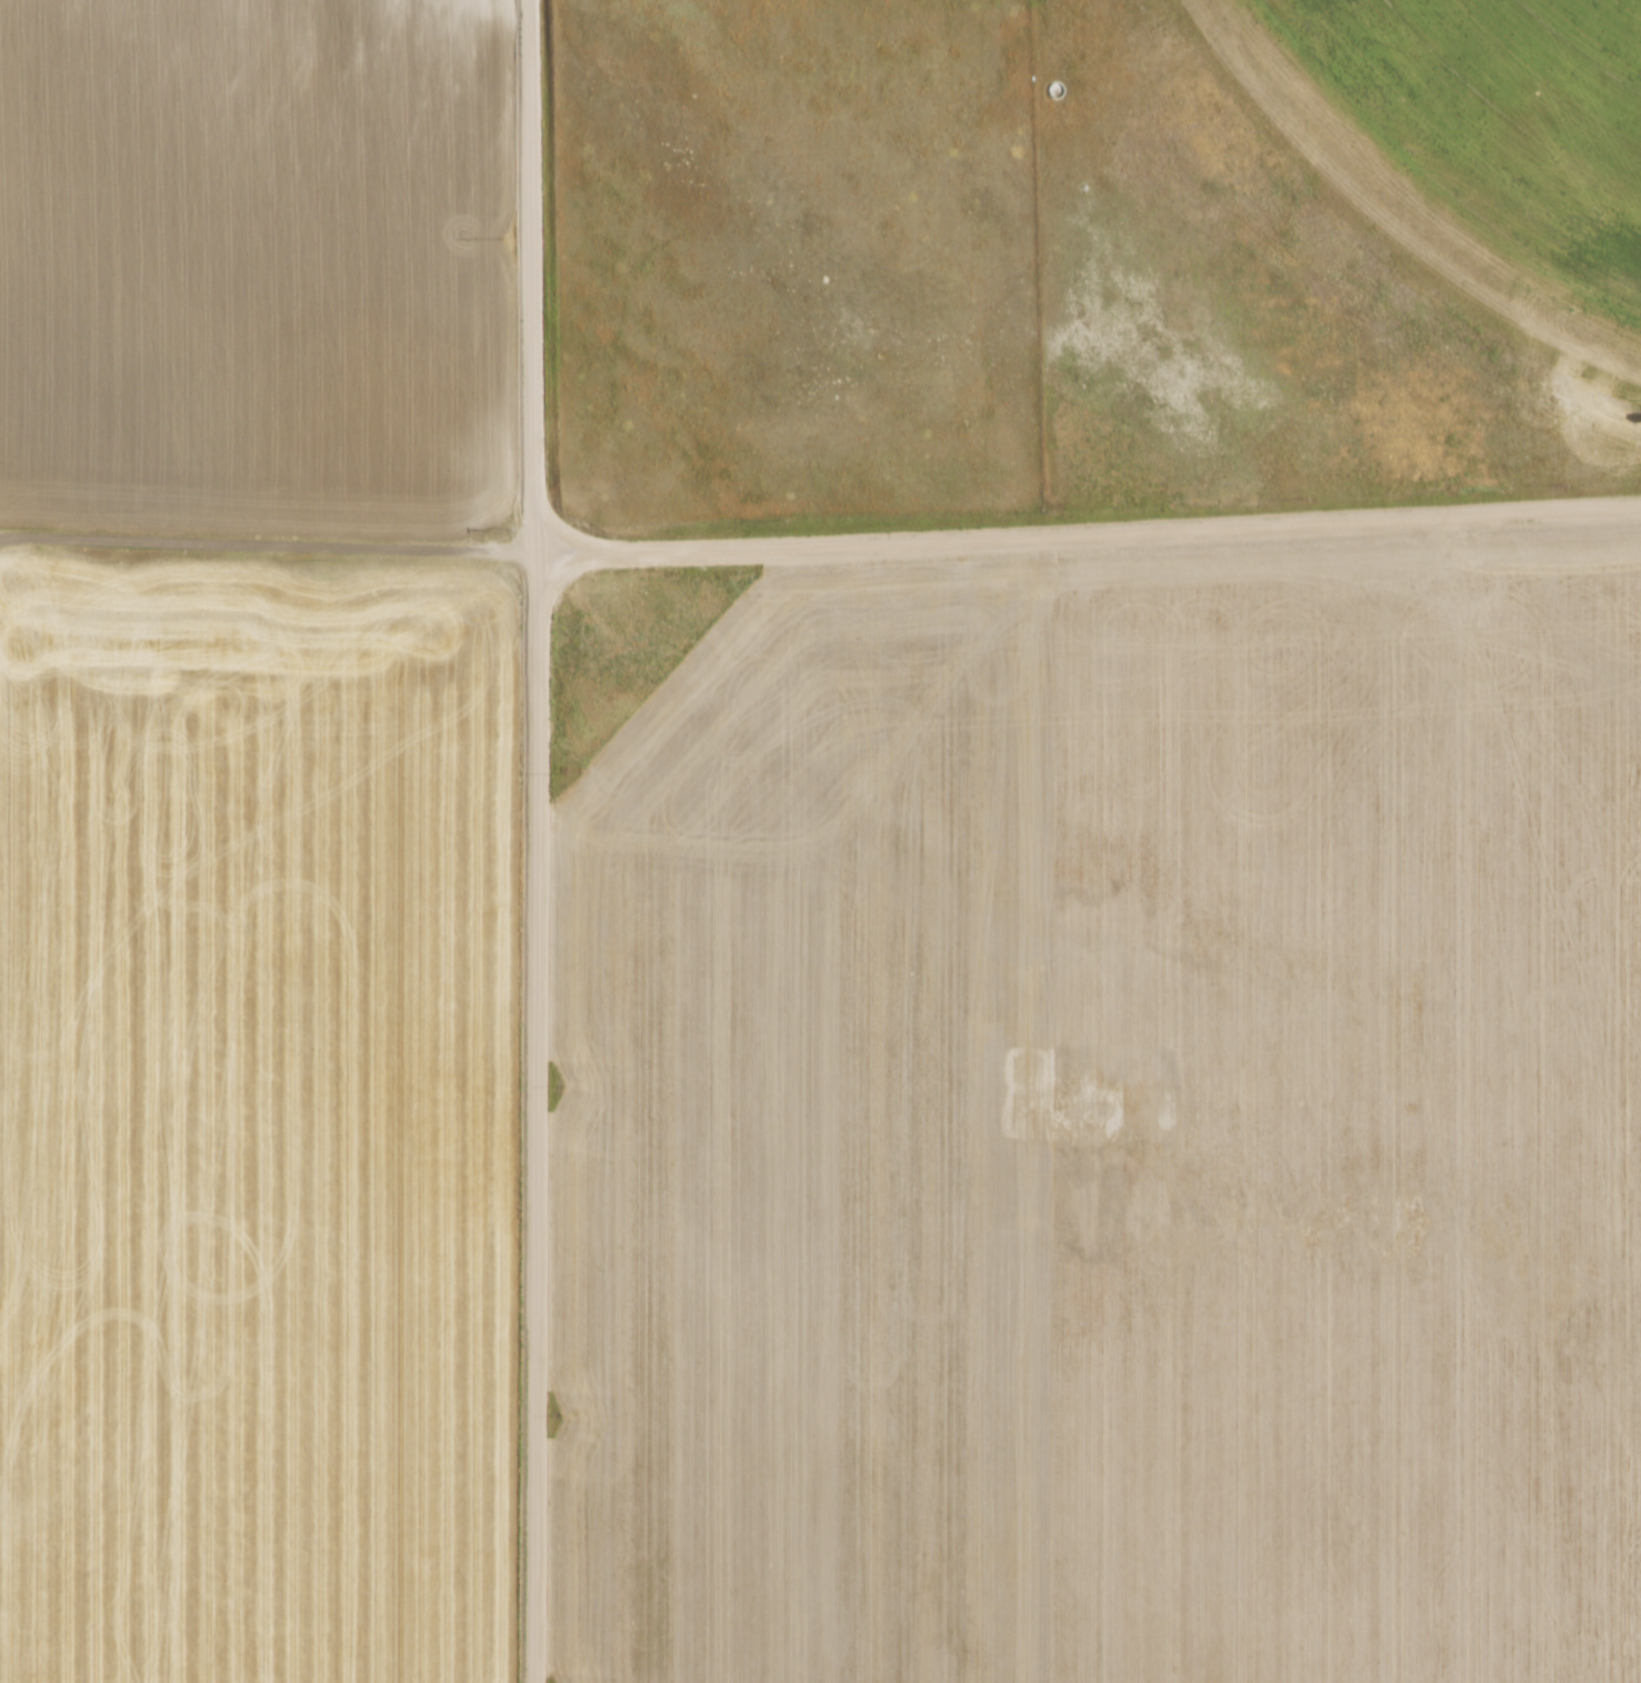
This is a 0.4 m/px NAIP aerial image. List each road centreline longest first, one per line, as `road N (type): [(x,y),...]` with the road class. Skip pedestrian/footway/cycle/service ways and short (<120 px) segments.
road 1 (residential): [(532,0),(534,1682)]
road 2 (residential): [(0,539),(865,549),(1640,508)]

